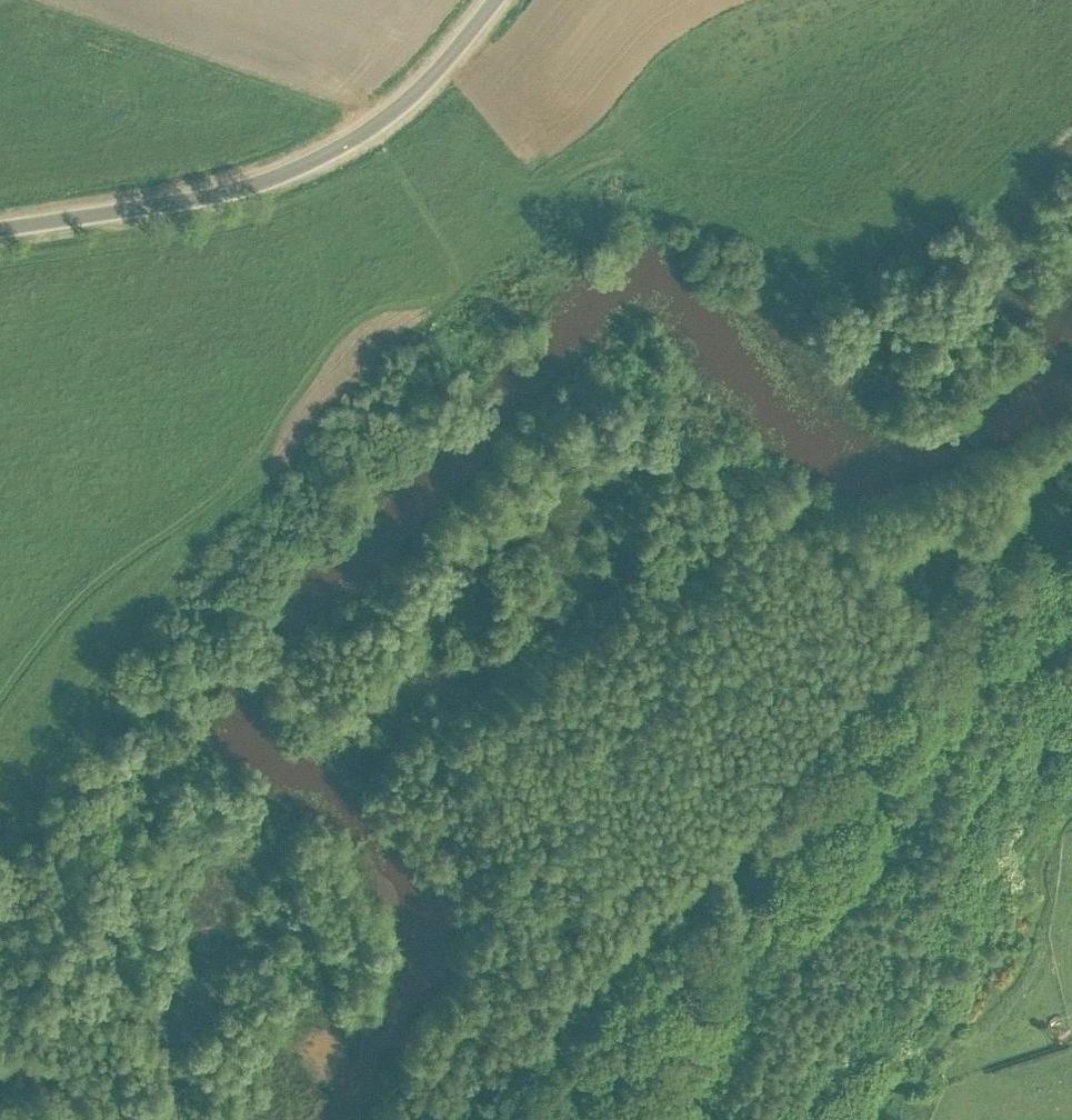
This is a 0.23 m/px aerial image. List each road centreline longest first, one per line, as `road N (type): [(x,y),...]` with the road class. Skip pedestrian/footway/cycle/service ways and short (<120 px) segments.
road 1 (unclassified): [(0,225),(111,213),(234,187),(312,160),(380,119),(462,47),(499,0)]

